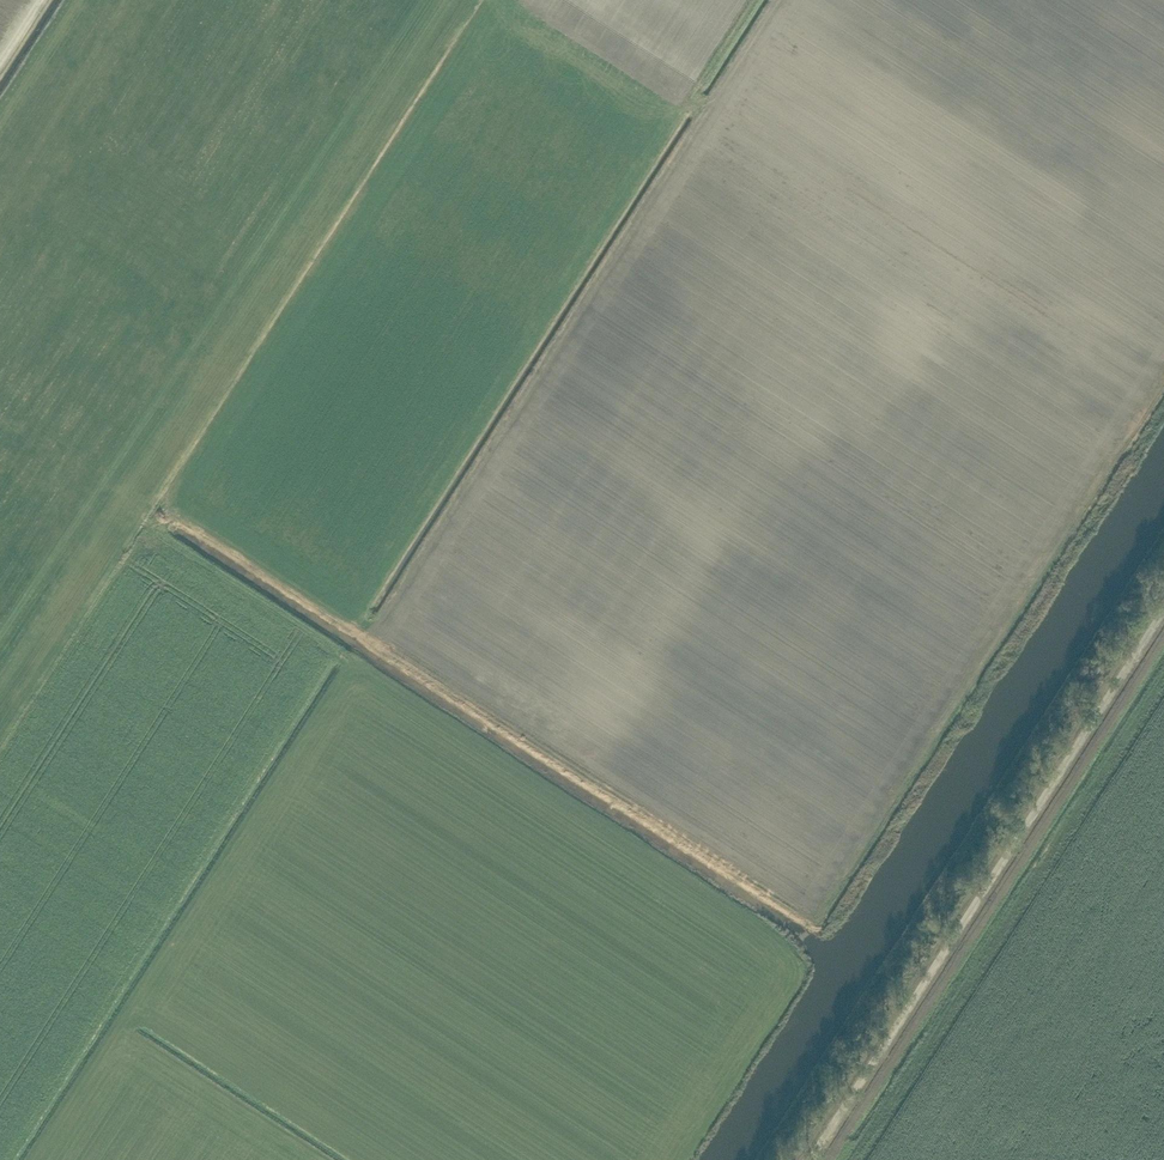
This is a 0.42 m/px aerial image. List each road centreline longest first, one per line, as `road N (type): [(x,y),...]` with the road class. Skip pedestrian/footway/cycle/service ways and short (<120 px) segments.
road 1 (unclassified): [(811,1159),(1163,610)]

